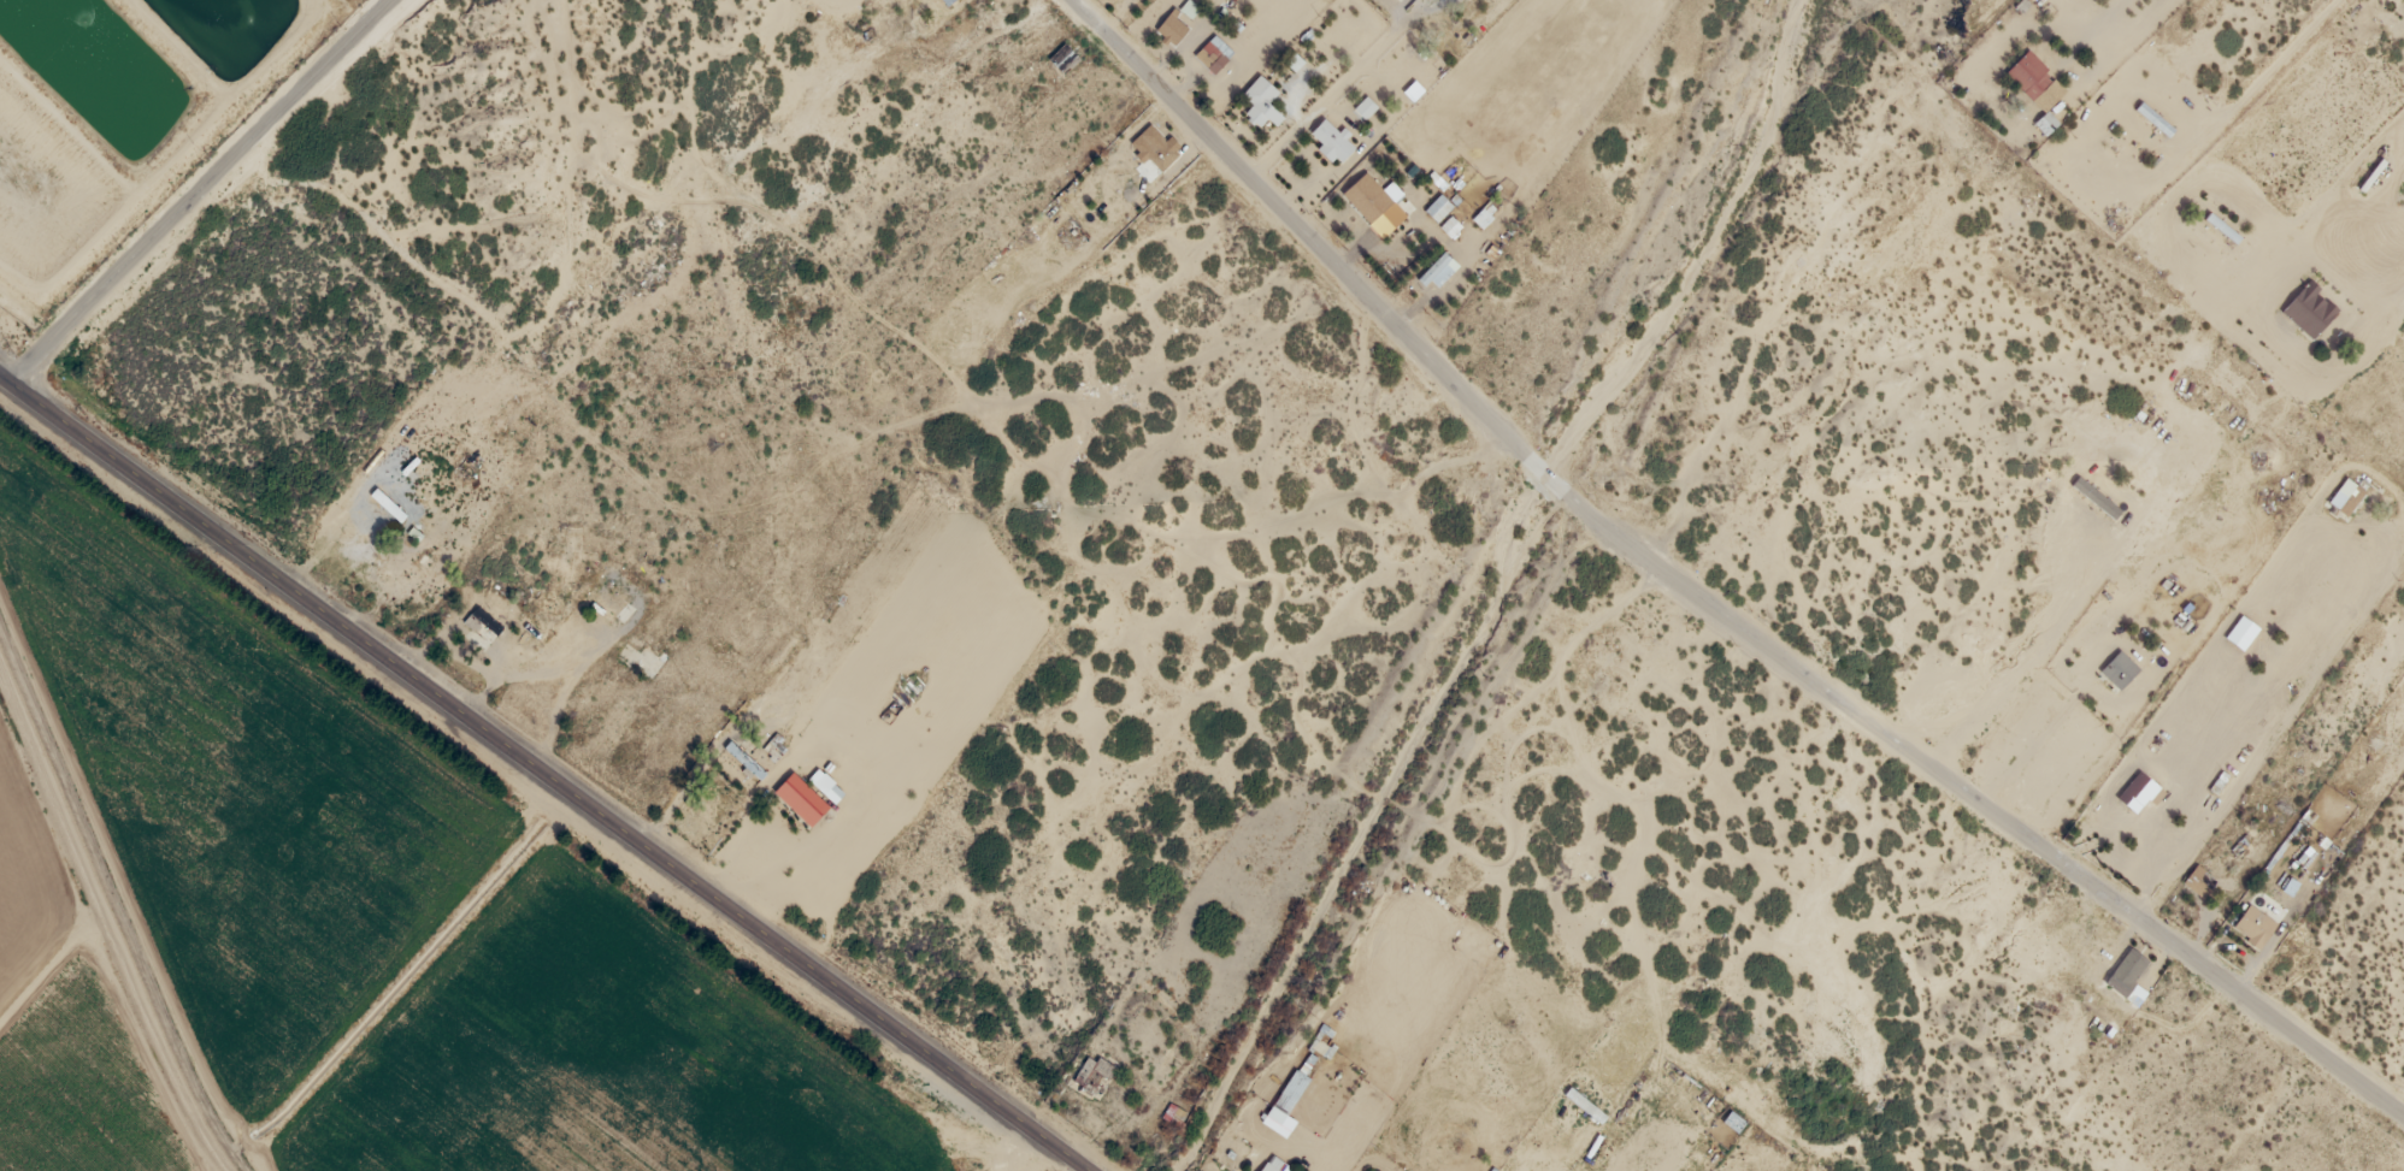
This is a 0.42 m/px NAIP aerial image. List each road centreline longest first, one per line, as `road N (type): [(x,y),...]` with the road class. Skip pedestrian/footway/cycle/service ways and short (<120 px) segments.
road 1 (residential): [(2403,1113),(1592,514),(1079,0)]
road 2 (primary): [(0,384),(1078,1170)]
road 3 (residential): [(1,385),(387,0)]

